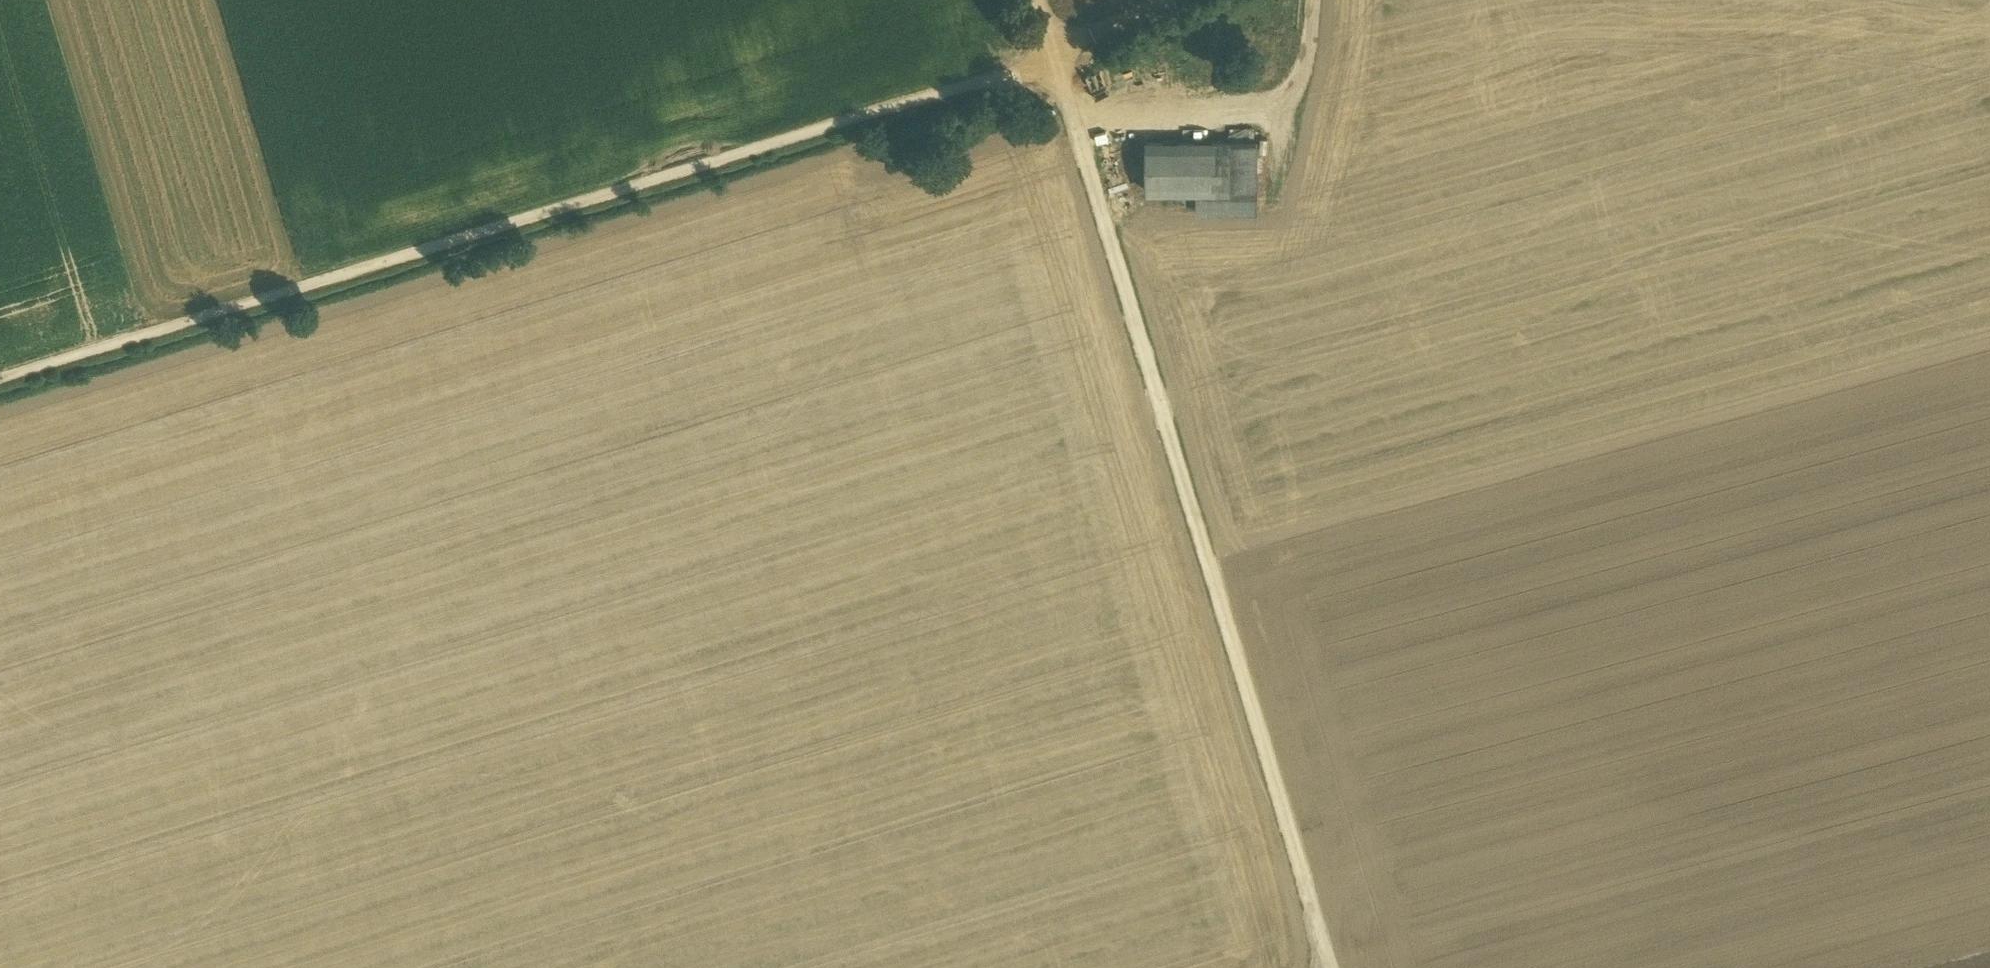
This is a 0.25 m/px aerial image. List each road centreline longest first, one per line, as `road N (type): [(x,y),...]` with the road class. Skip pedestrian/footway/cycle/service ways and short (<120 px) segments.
road 1 (track): [(0,379),(1056,56)]
road 2 (track): [(1056,56),(1328,967)]
road 3 (track): [(1315,0),(1308,65),(1298,88),(1274,108),(1216,127),(1080,134)]
road 4 (track): [(1056,56),(1164,0)]

